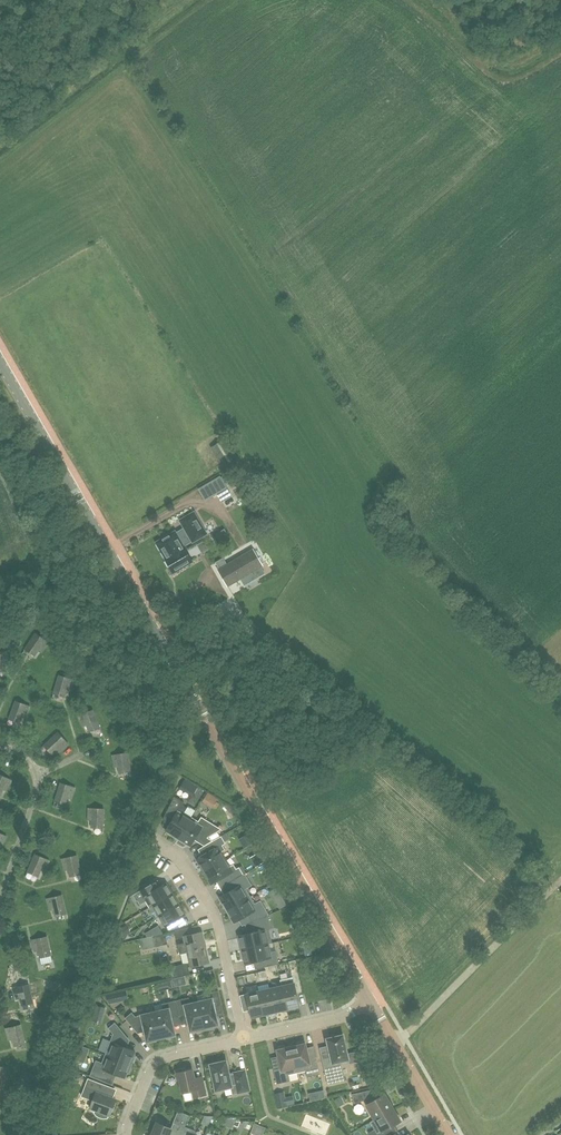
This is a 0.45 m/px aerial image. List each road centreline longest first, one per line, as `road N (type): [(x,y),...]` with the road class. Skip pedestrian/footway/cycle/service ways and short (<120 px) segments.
road 1 (tertiary): [(373,1003),(0,361)]
road 2 (residential): [(243,1039),(220,921),(179,854),(158,843)]
road 3 (residential): [(129,1134),(153,1067),(243,1039)]
road 4 (tertiary): [(450,1134),(373,1003)]
road 5 (residential): [(243,1039),(373,1003)]
road 6 (residential): [(38,775),(0,903)]

